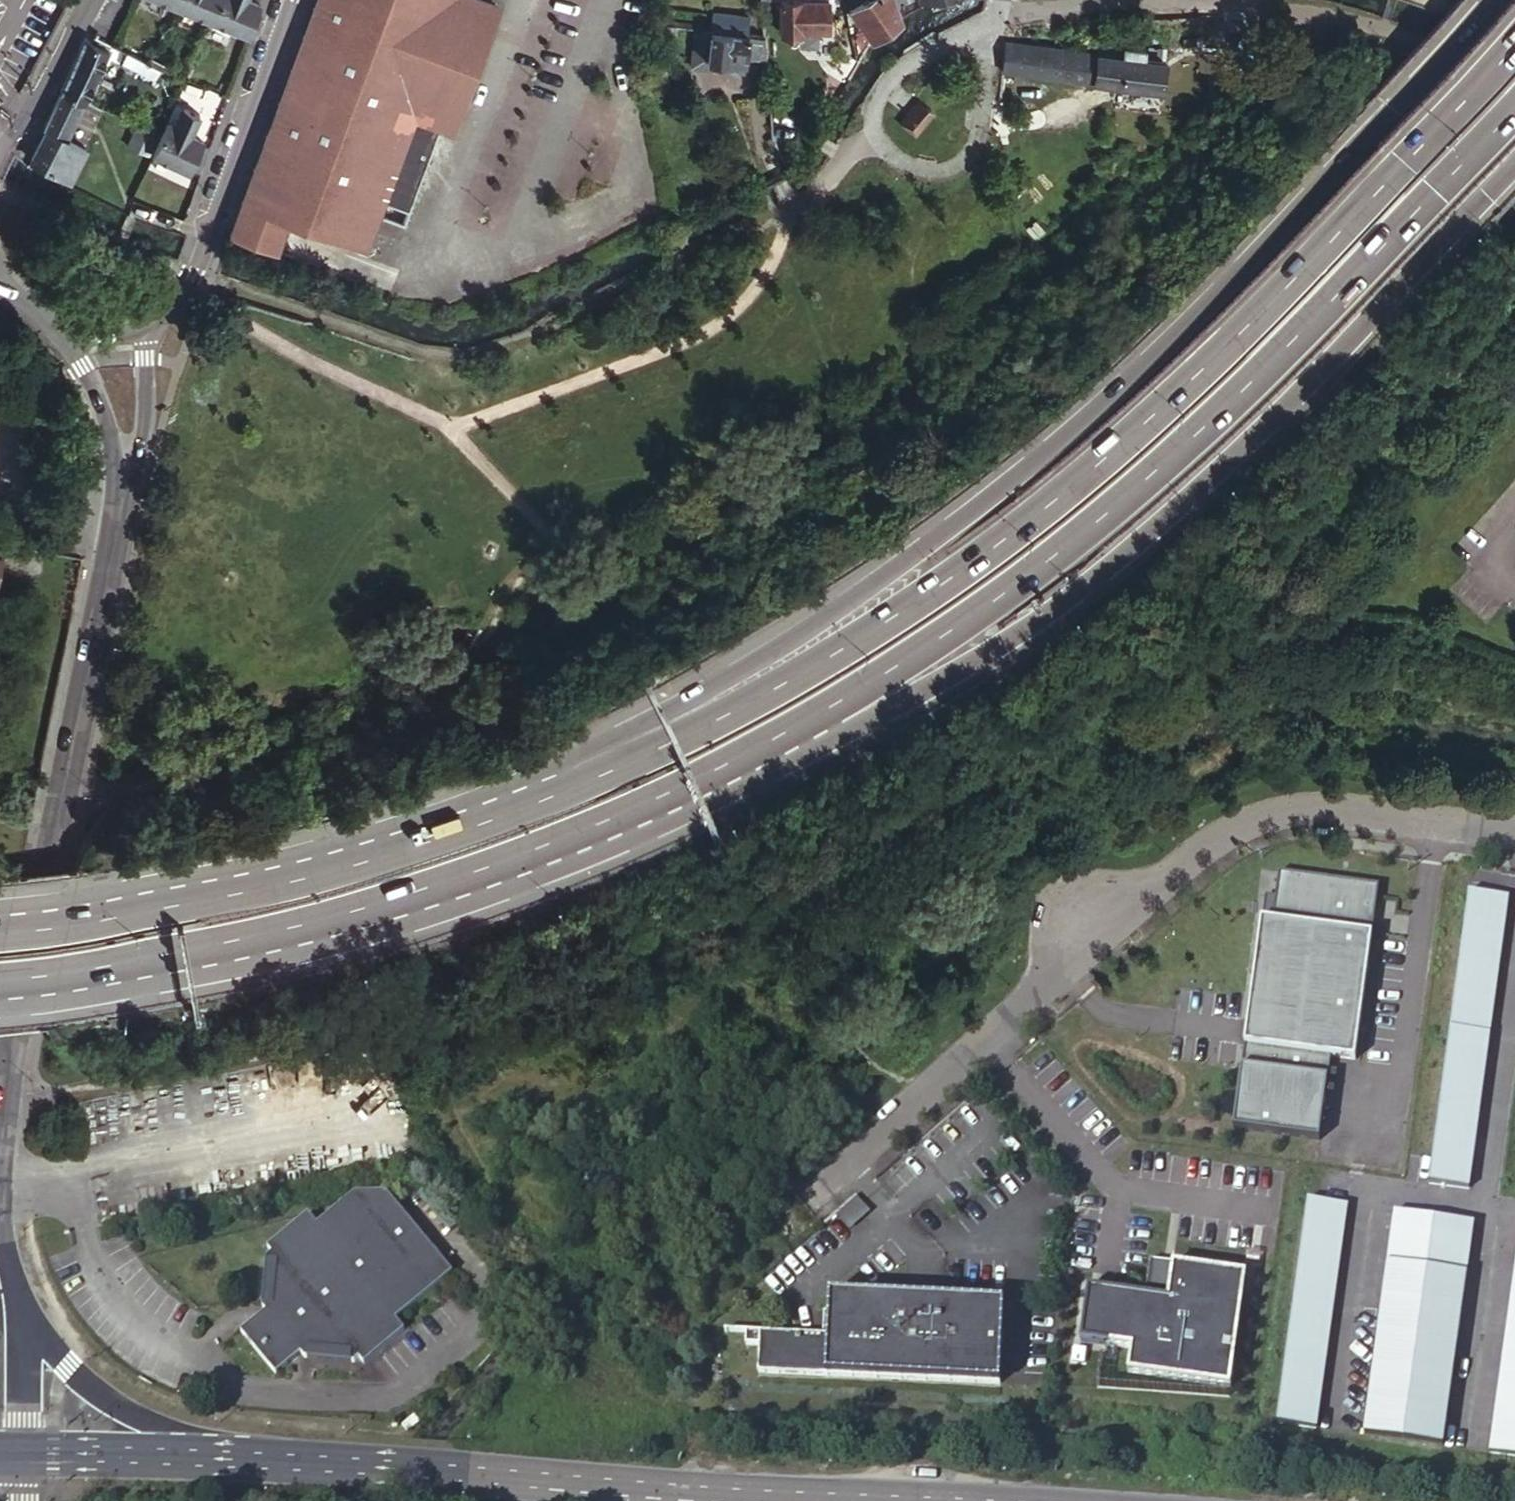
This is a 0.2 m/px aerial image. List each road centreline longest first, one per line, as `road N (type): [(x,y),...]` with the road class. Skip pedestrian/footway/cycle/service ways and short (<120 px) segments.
road 1 (trunk): [(1490,0),(1252,254),(1045,448),(680,703),(593,782)]
road 2 (trunk): [(1514,41),(1255,323),(1139,437),(1049,512),(961,578),(785,687),(593,782)]
road 3 (trunk): [(806,720),(1012,586),(1180,450),(1514,103)]
road 4 (trunk): [(806,720),(930,680),(1100,577),(1322,375),(1514,169)]
road 5 (trunk): [(0,974),(192,947),(390,898),(647,803),(806,720)]
road 6 (unclassified): [(1514,830),(1298,802),(1224,823),(810,1186)]
road 7 (tertiary): [(0,1127),(38,854),(117,512)]
road 8 (primary): [(805,1500),(189,1453)]
road 9 (trunk): [(593,782),(416,846),(207,901),(0,930)]
road 10 (tertiary): [(149,321),(180,304),(289,0)]
road 11 (residential): [(996,12),(1136,1),(1278,11),(1326,23)]
road 12 (residential): [(872,132),(904,163),(932,168),(959,160),(975,135),(973,21)]
road 13 (tertiary): [(42,312),(81,361),(98,400),(117,512)]
road 14 (tertiary): [(189,1453),(21,1331)]
road 15 (tertiary): [(117,512),(146,421),(149,321)]
road 16 (tertiary): [(85,0),(0,152)]
road 17 (primary): [(189,1453),(20,1453)]
road 18 (residential): [(973,21),(899,59),(872,92),(872,132)]
road 19 (tertiary): [(20,1453),(21,1331)]

